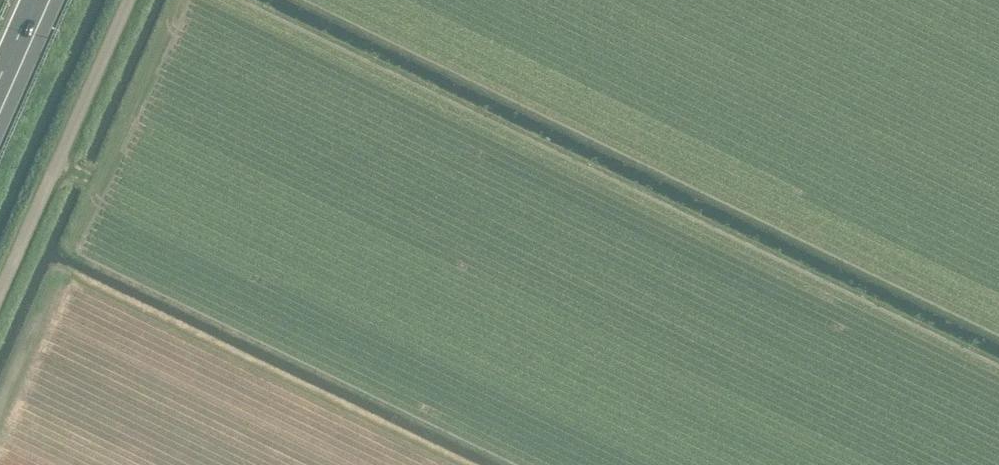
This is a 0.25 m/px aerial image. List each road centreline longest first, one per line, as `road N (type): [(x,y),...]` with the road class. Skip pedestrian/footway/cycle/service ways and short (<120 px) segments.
road 1 (unclassified): [(0,291),(129,0)]

